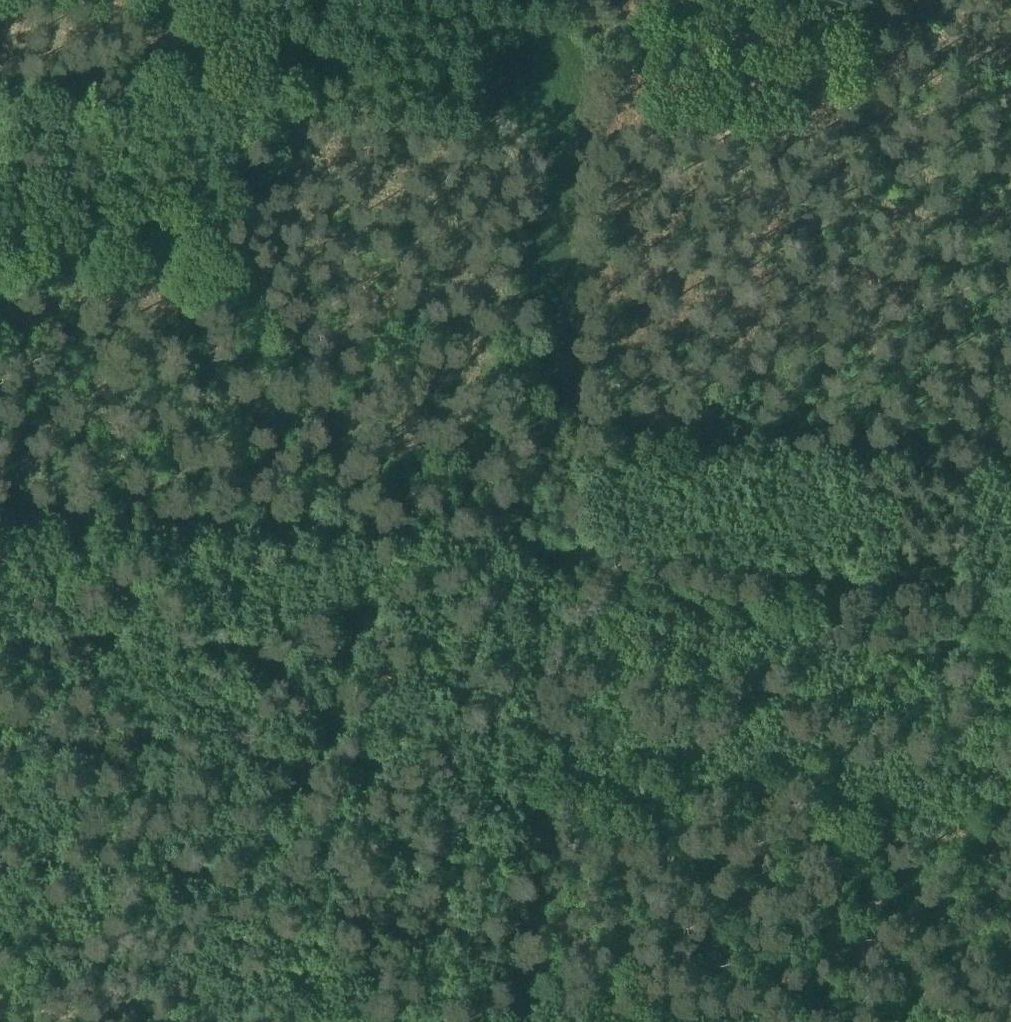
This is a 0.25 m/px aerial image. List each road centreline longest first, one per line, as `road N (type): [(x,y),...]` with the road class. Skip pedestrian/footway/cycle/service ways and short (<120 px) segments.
road 1 (track): [(472,545),(0,522)]
road 2 (track): [(472,545),(469,353),(486,308),(525,295)]

